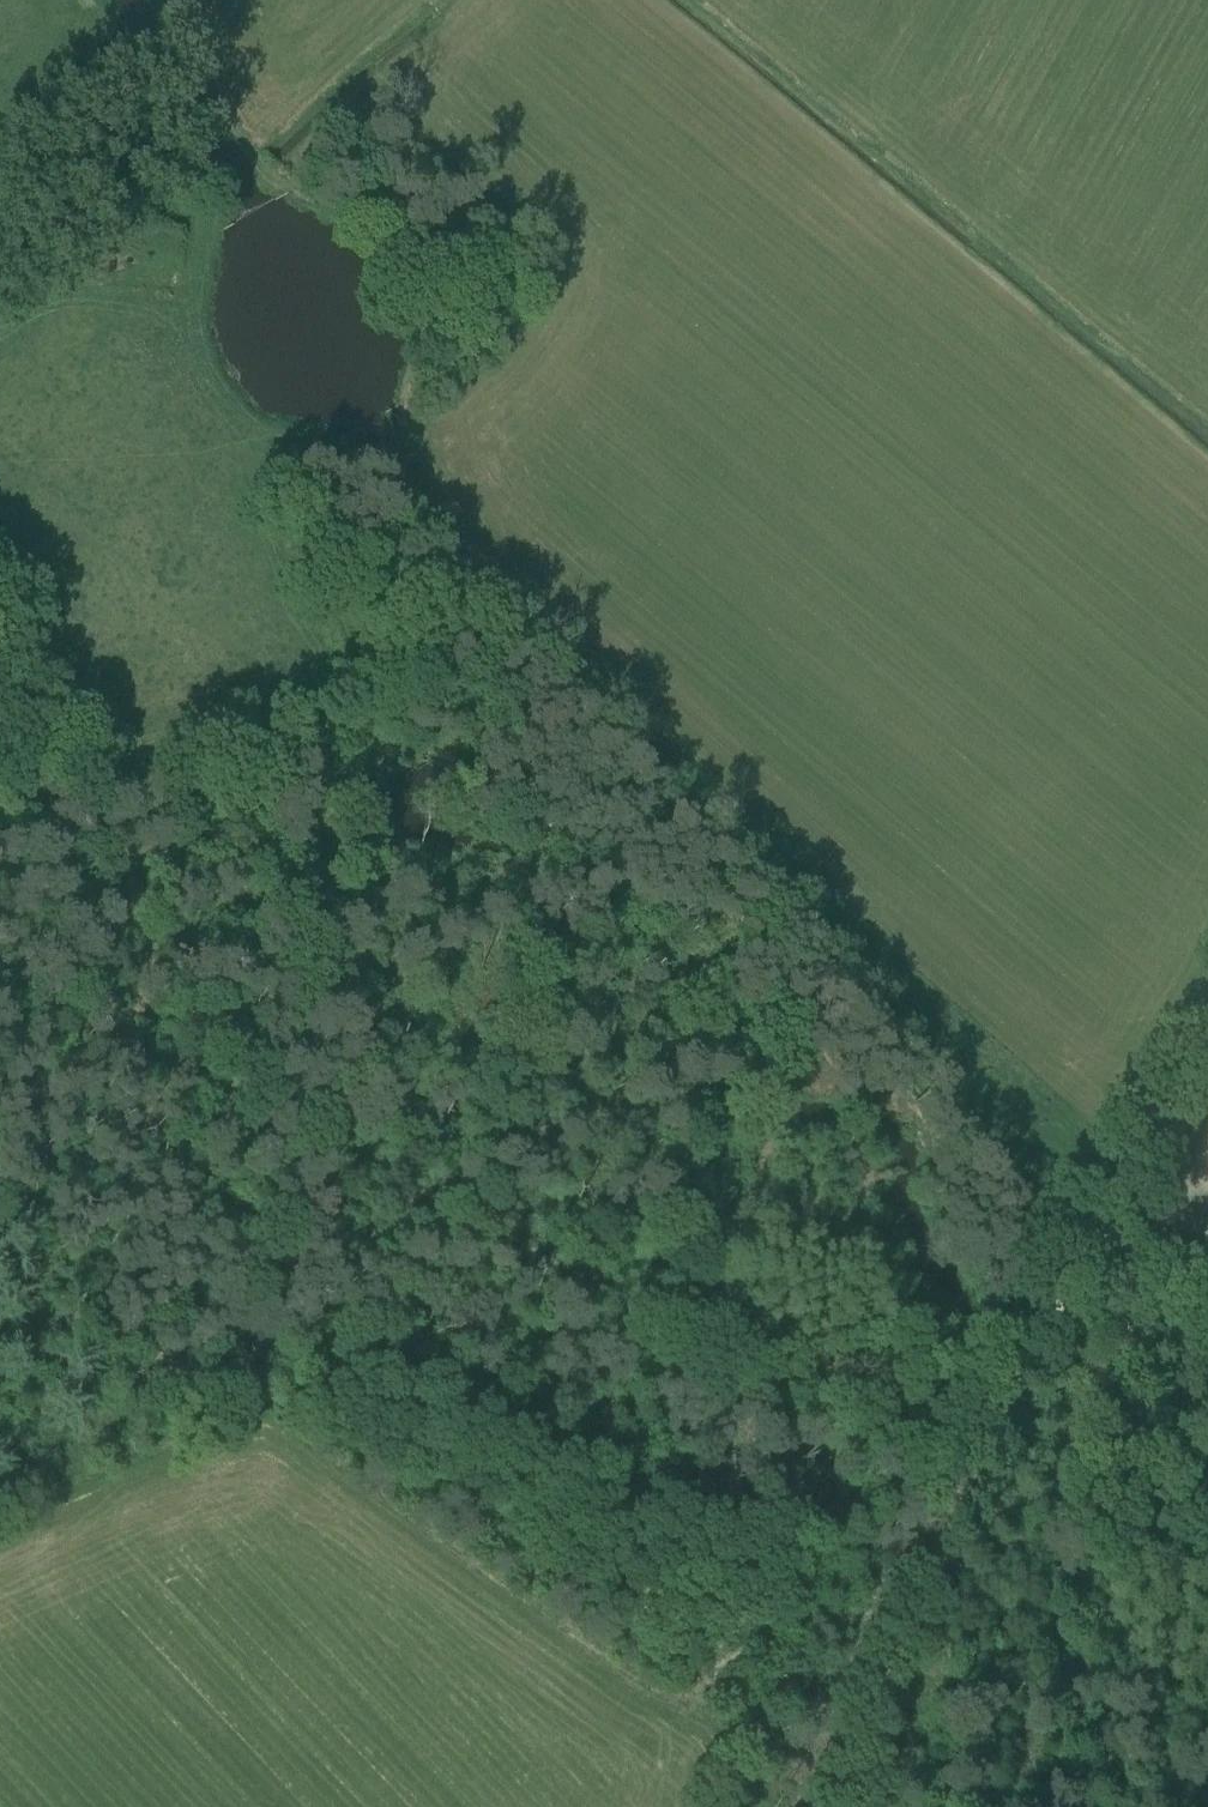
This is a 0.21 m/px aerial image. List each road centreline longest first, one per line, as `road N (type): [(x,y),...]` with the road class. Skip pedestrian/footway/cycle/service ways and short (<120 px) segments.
road 1 (track): [(1025,1360),(910,1586),(833,1806)]
road 2 (track): [(1099,1236),(1207,1030)]

